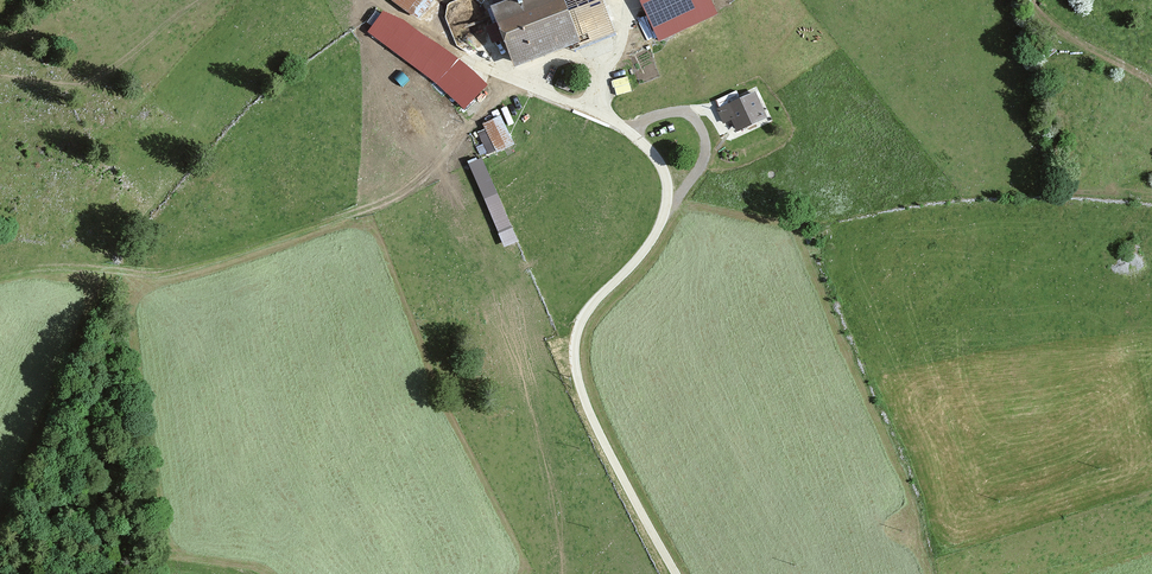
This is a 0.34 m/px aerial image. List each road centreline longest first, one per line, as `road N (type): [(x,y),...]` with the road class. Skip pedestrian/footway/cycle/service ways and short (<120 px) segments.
road 1 (unclassified): [(530,85),(616,122),(664,170),(668,193),(657,232),(582,320),(574,359),(587,407),(675,573)]
road 2 (track): [(530,85),(471,59),(380,0)]
road 3 (track): [(1032,0),(1054,27),(1151,81)]

